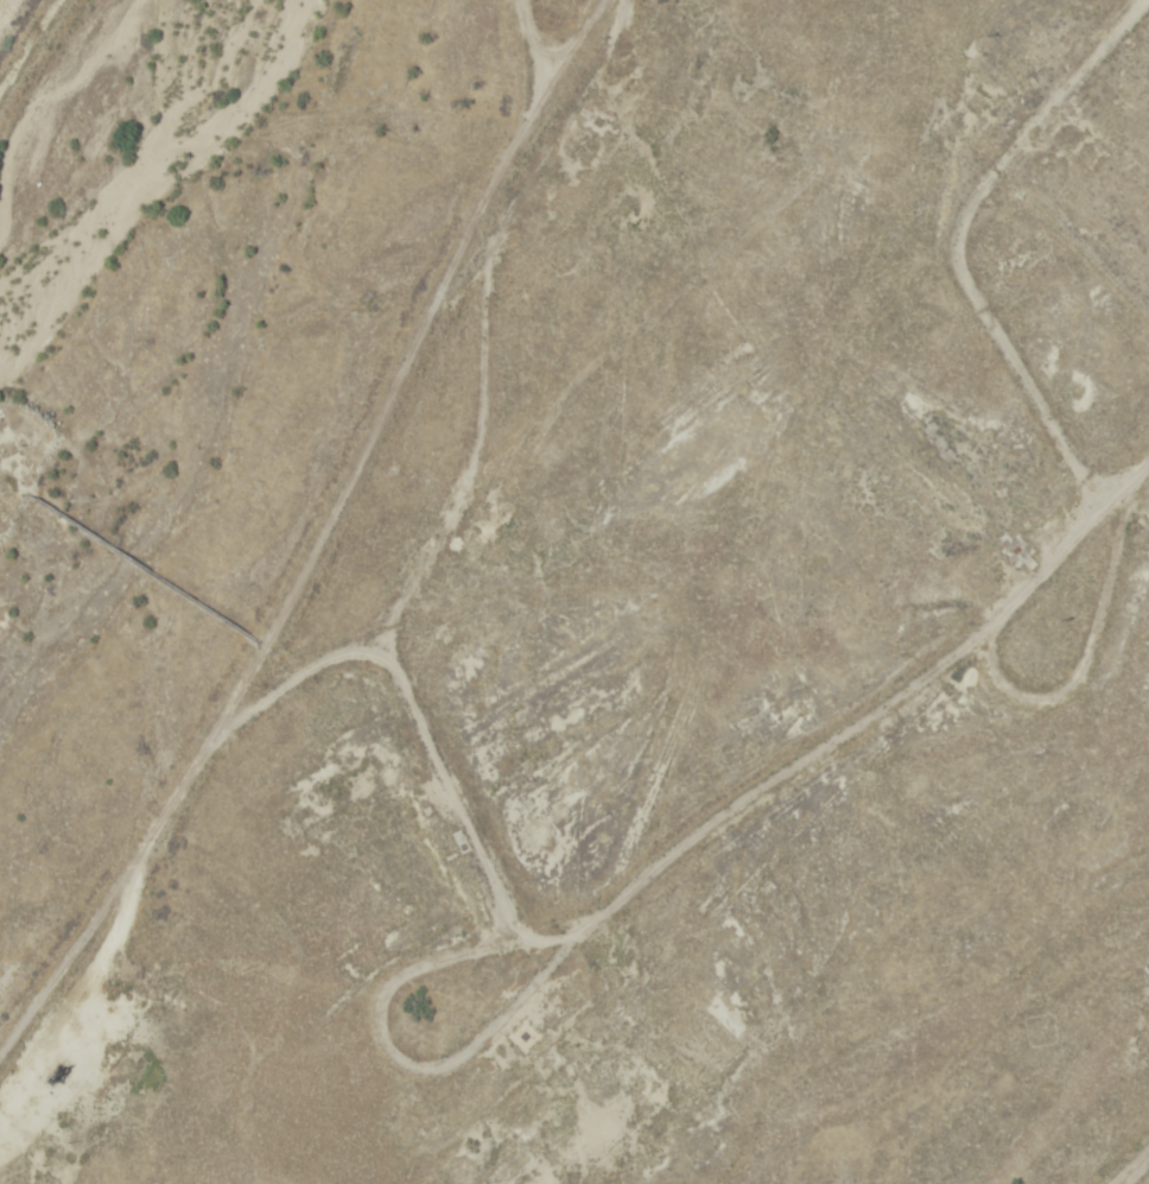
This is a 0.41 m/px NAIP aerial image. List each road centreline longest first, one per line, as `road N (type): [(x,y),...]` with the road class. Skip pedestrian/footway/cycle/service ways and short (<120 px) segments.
road 1 (track): [(0,1033),(195,749),(553,75)]
road 2 (track): [(559,930),(961,635),(1092,505)]
road 3 (track): [(1148,450),(1092,505),(950,264),(961,196),(1123,0)]

